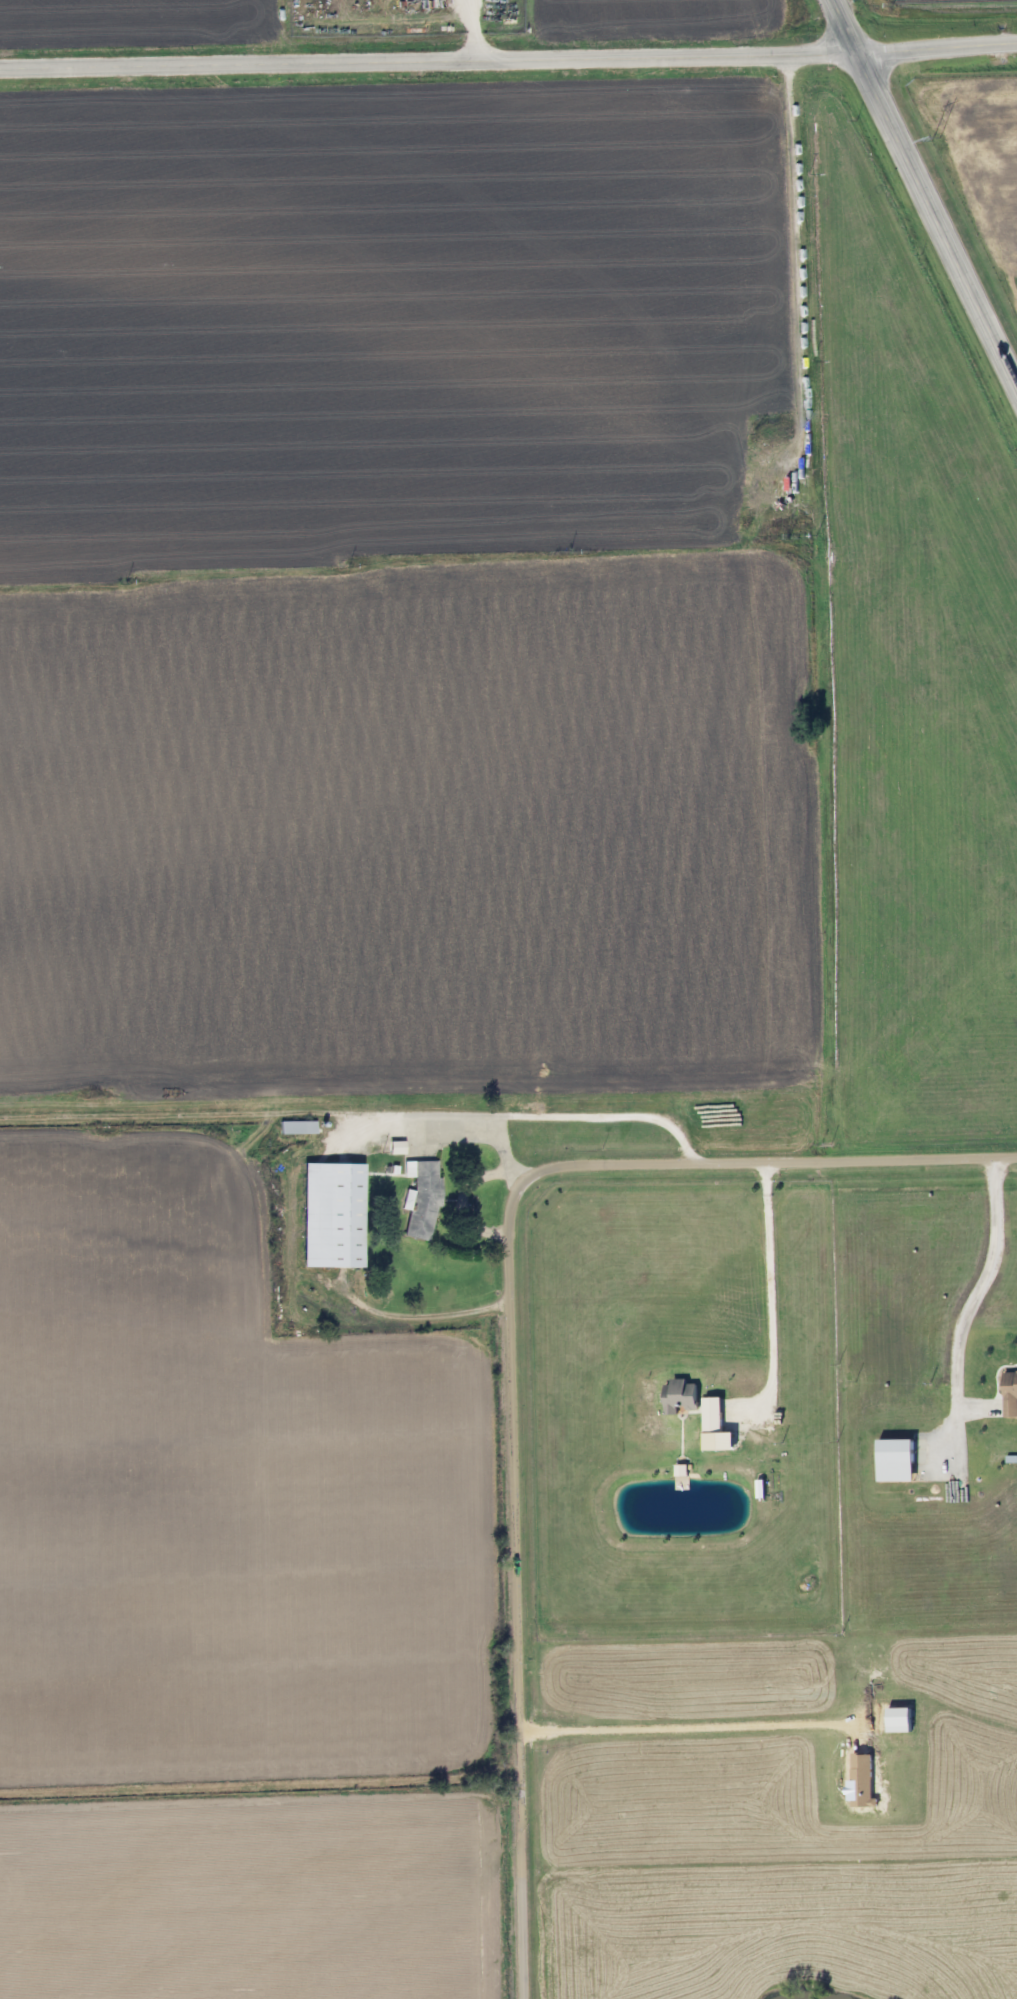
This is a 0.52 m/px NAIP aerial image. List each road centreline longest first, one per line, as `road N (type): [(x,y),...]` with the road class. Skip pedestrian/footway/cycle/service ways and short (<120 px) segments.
road 1 (residential): [(526,1998),(512,1171),(1016,1158)]
road 2 (tertiary): [(1016,47),(0,72)]
road 3 (primary): [(1016,387),(828,0)]

